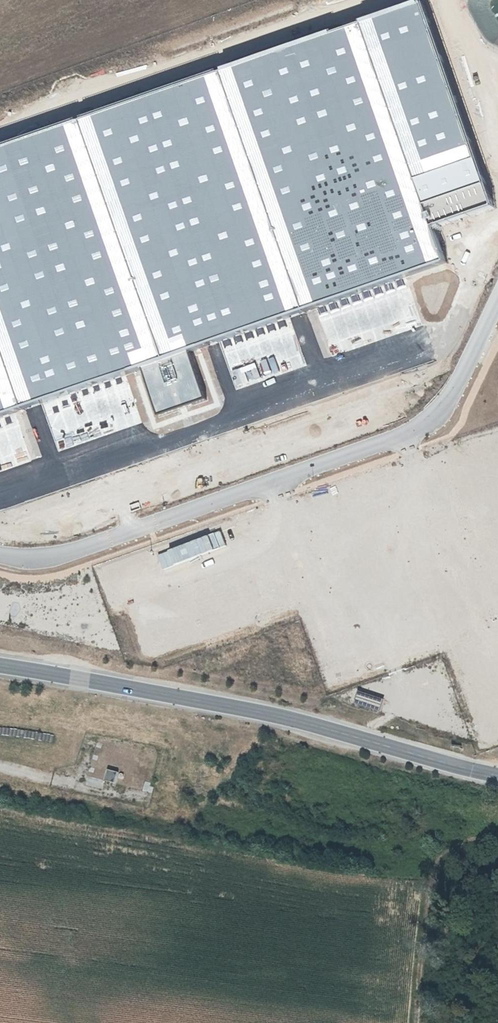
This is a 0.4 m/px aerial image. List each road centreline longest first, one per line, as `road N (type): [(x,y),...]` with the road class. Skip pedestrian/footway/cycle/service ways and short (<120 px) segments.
road 1 (unclassified): [(0,555),(70,553),(405,435),(452,394),(497,299)]
road 2 (unclassified): [(0,667),(268,714),(497,776)]
road 3 (track): [(417,1022),(436,878),(466,839),(497,837)]

